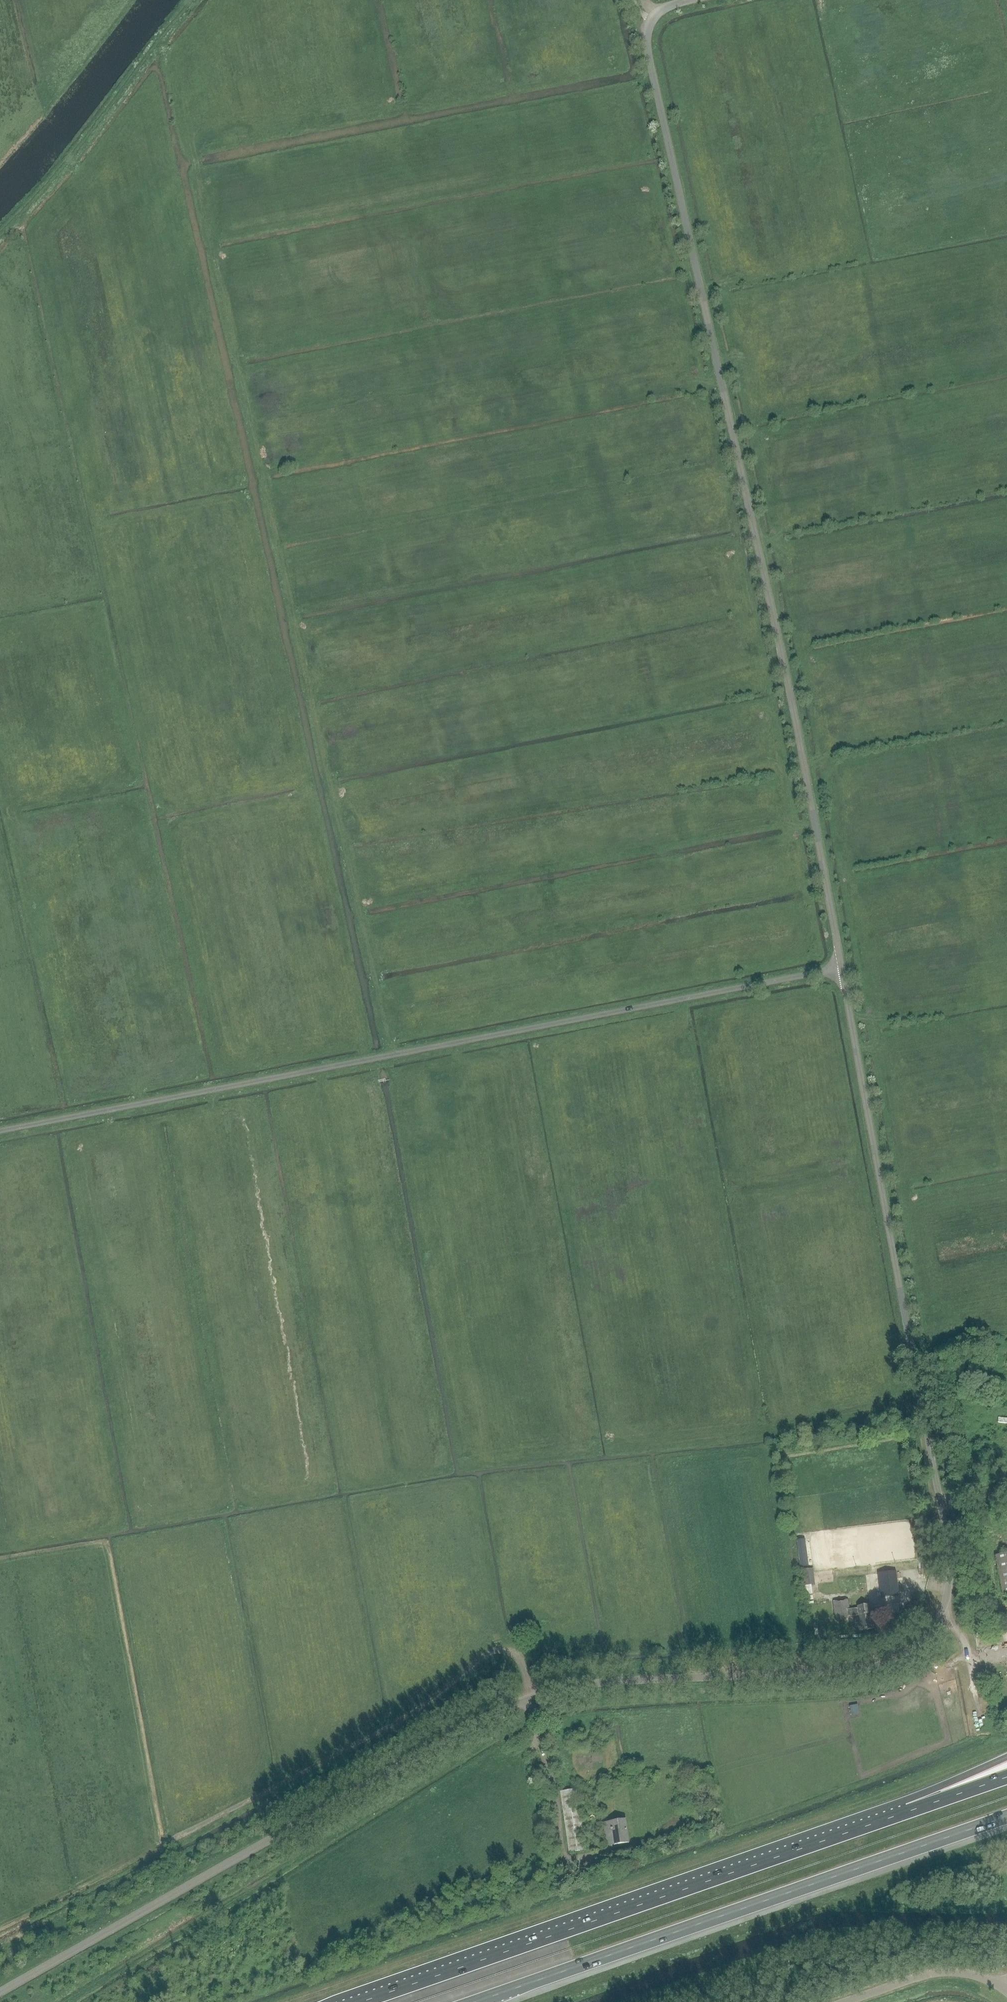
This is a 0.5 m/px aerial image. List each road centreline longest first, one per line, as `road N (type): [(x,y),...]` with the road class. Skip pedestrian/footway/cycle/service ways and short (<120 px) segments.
road 1 (unclassified): [(939,1503),(767,595),(646,42),(660,9),(687,0)]
road 2 (unclassified): [(0,1992),(533,1695),(874,1669),(903,1658),(927,1638),(948,1596),(939,1503)]
road 3 (motorway): [(473,2001),(1006,1817)]
road 4 (motorway): [(881,1821),(361,2001)]
road 5 (unclassified): [(1006,1993),(992,1981),(937,1975),(851,2001)]
road 6 (motorway): [(1006,1758),(924,1792),(881,1821)]
road 7 (motorway): [(1006,1777),(881,1821)]

